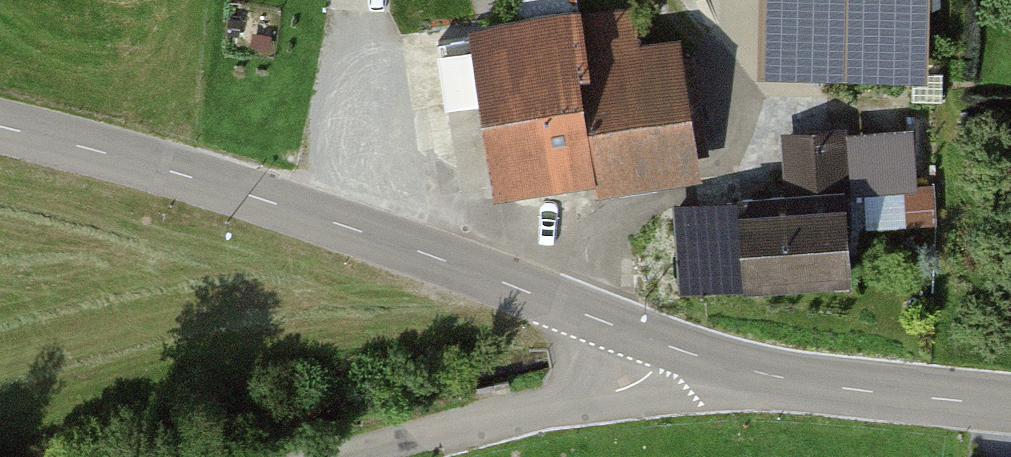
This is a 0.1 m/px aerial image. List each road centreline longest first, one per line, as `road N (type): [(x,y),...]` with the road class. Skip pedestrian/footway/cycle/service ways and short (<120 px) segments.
road 1 (tertiary): [(0,127),(254,197),(661,345)]
road 2 (tertiary): [(661,345),(779,377),(1010,406)]
road 3 (unclassified): [(342,456),(634,385),(661,345)]

